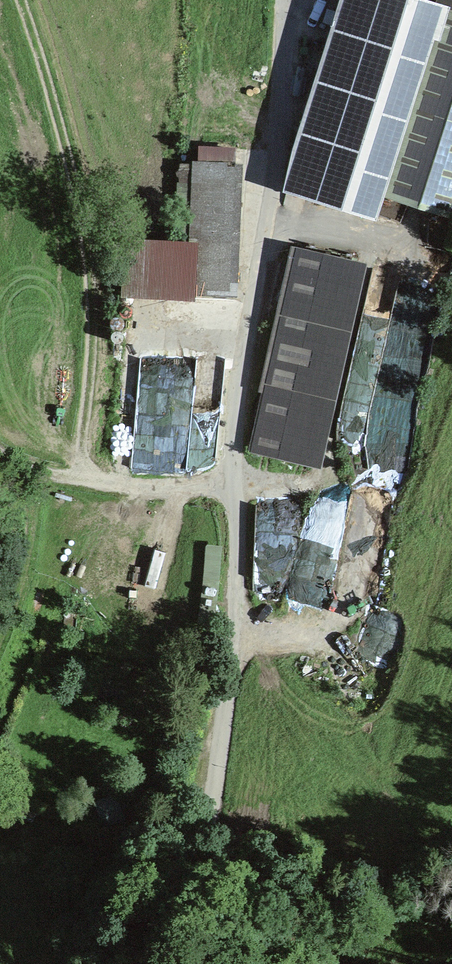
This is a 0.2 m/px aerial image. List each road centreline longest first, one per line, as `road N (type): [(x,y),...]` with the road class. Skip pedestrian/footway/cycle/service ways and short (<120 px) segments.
road 1 (track): [(133,963),(188,868),(214,798),(240,594),(230,478)]
road 2 (track): [(88,475),(97,326),(57,69),(31,0)]
road 3 (track): [(0,443),(15,459),(88,475),(230,478)]

